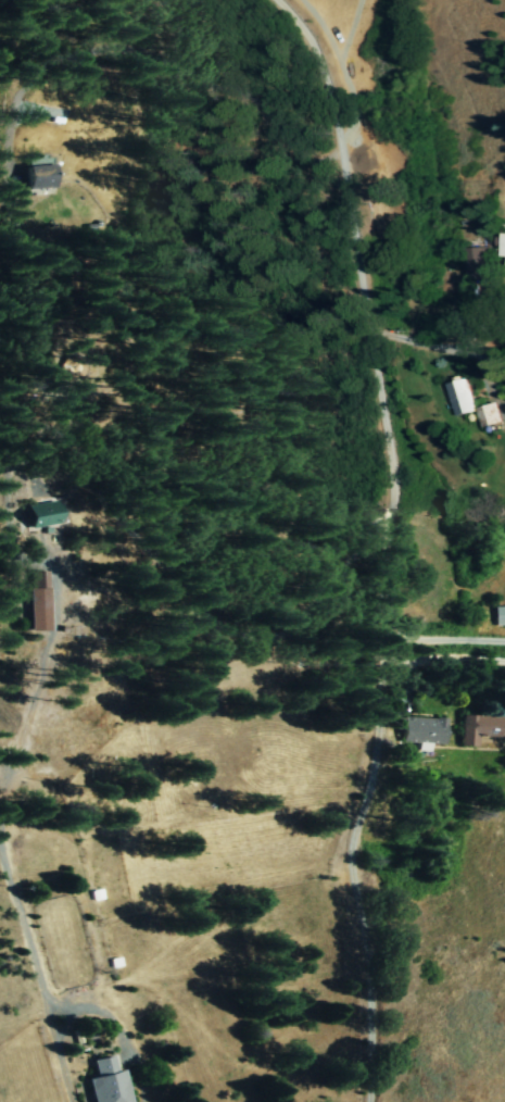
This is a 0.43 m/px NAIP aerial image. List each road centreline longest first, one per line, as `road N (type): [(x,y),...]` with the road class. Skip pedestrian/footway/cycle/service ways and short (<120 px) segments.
road 1 (residential): [(380,677),(386,487),(377,381),(315,63),(306,38),(273,0)]

